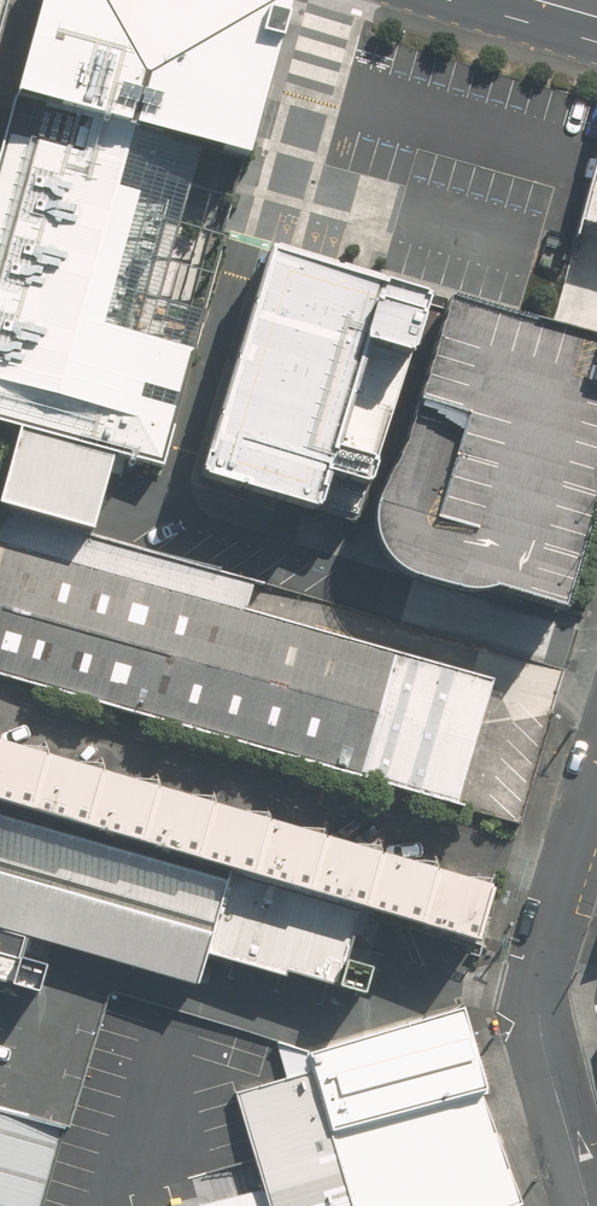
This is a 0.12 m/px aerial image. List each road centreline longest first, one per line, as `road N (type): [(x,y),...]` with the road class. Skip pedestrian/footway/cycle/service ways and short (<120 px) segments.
road 1 (residential): [(596,790),(539,1004),(549,1070),(589,1205)]

